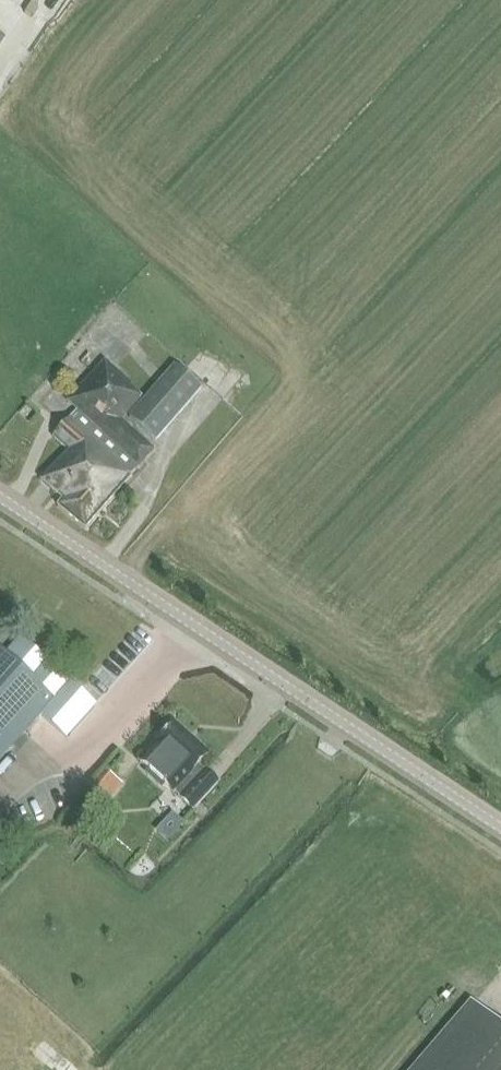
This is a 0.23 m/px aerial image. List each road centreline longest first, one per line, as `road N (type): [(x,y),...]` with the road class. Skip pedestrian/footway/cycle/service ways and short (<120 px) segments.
road 1 (tertiary): [(500,829),(0,490)]

